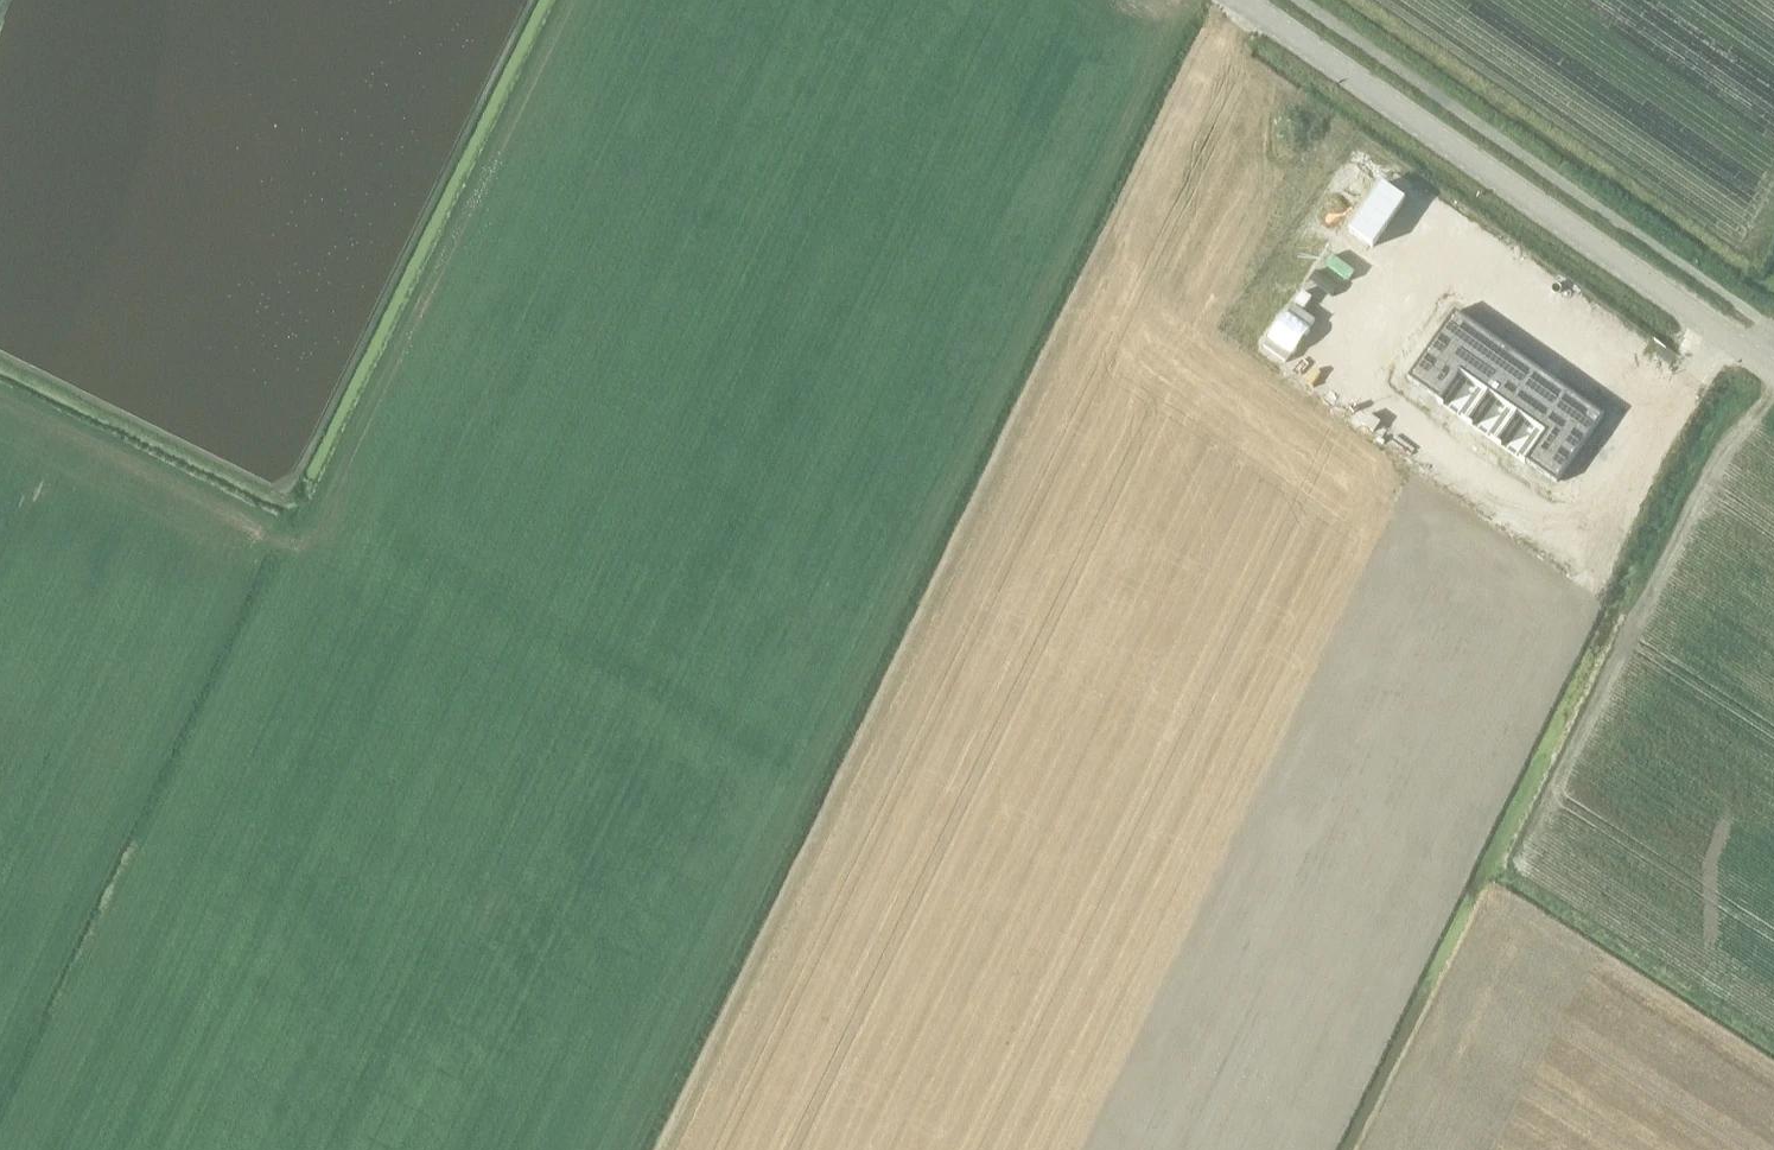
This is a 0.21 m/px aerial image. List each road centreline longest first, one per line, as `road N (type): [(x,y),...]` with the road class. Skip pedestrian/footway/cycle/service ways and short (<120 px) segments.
road 1 (tertiary): [(1773,374),(1240,0)]

